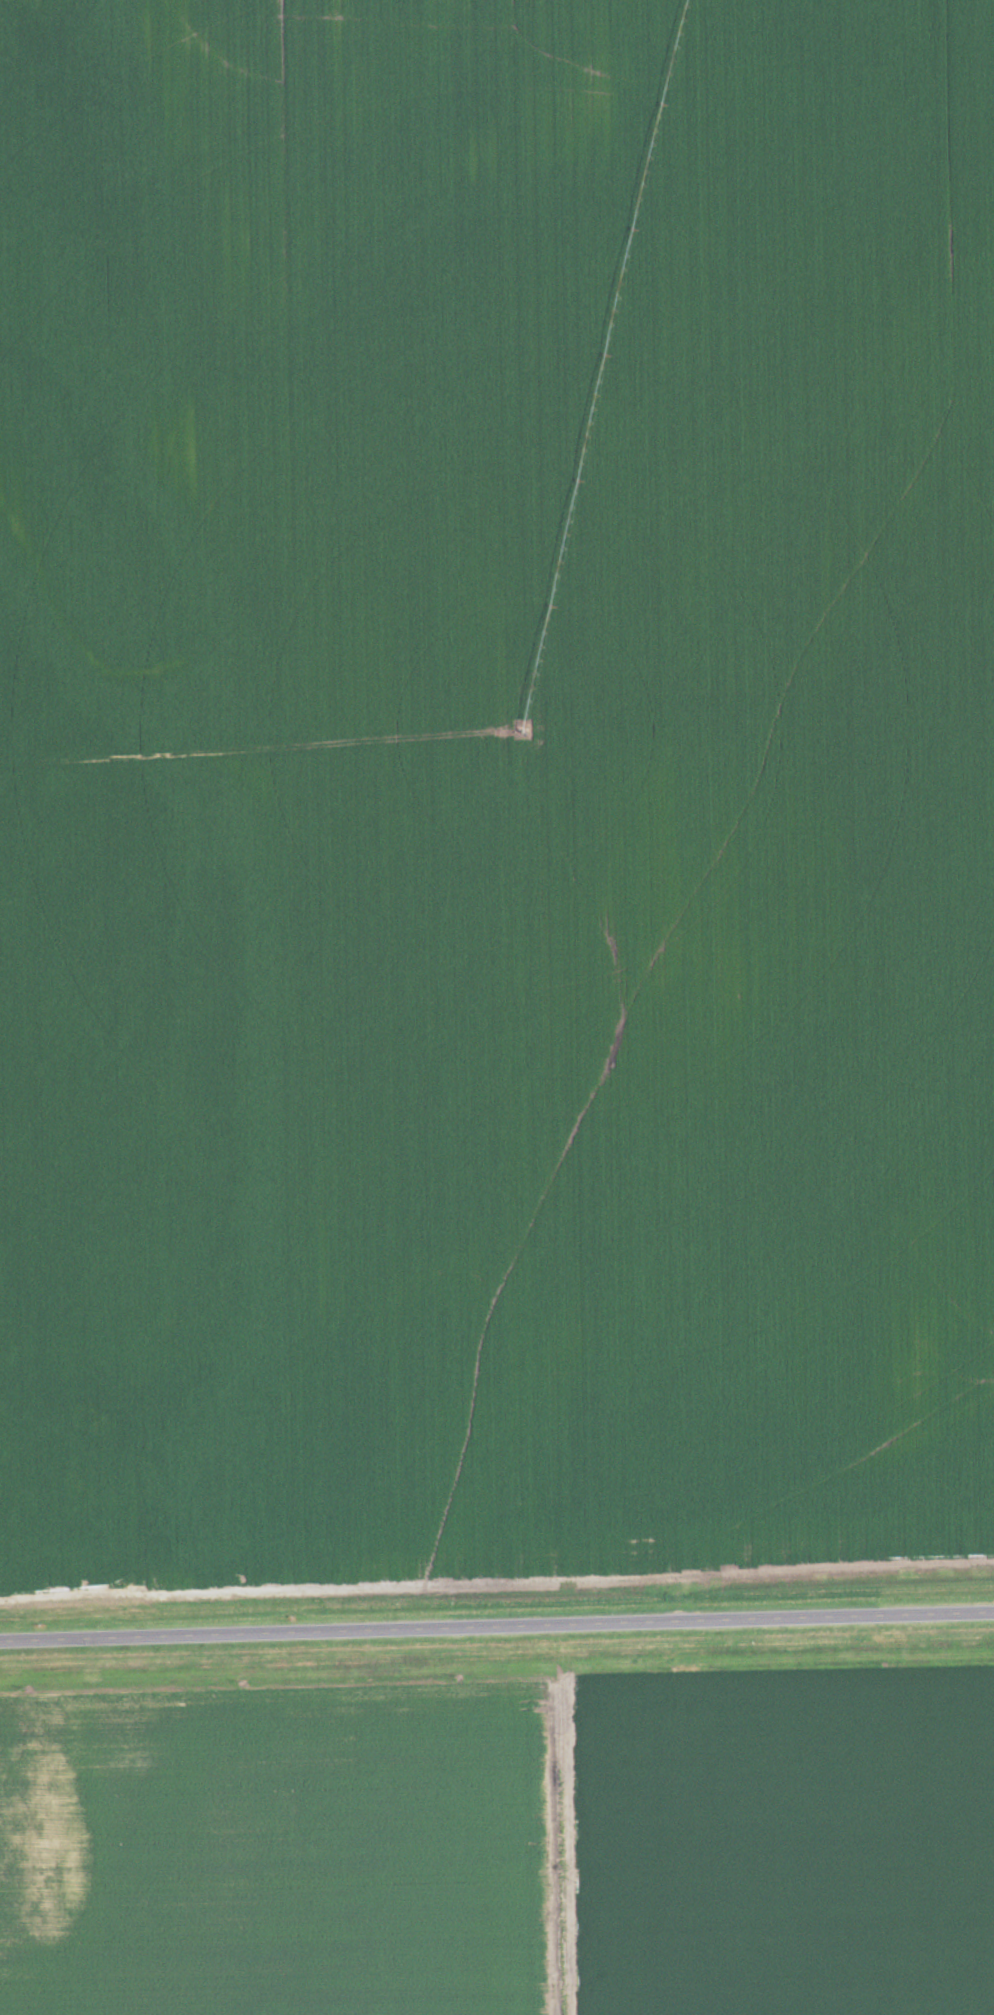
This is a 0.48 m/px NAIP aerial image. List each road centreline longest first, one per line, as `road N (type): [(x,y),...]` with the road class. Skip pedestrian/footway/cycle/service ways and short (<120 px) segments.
road 1 (tertiary): [(0,1637),(993,1609)]

